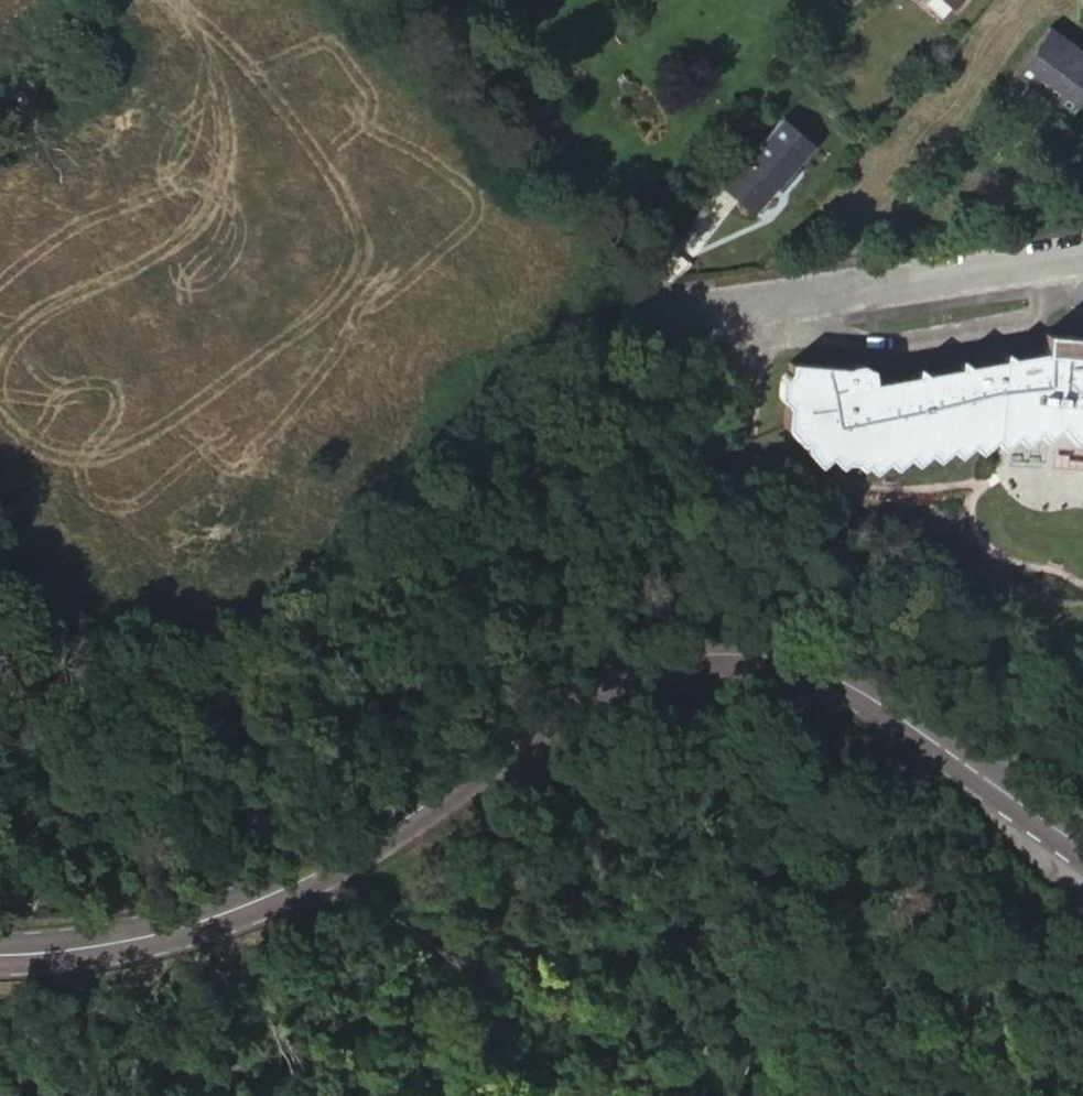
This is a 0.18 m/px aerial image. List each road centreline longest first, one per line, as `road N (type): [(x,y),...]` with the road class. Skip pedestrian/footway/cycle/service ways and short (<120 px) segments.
road 1 (primary): [(1082,846),(840,681),(765,659),(693,657),(618,678),(367,845),(258,902),(124,942),(0,954)]
road 2 (residential): [(1082,255),(673,313)]

